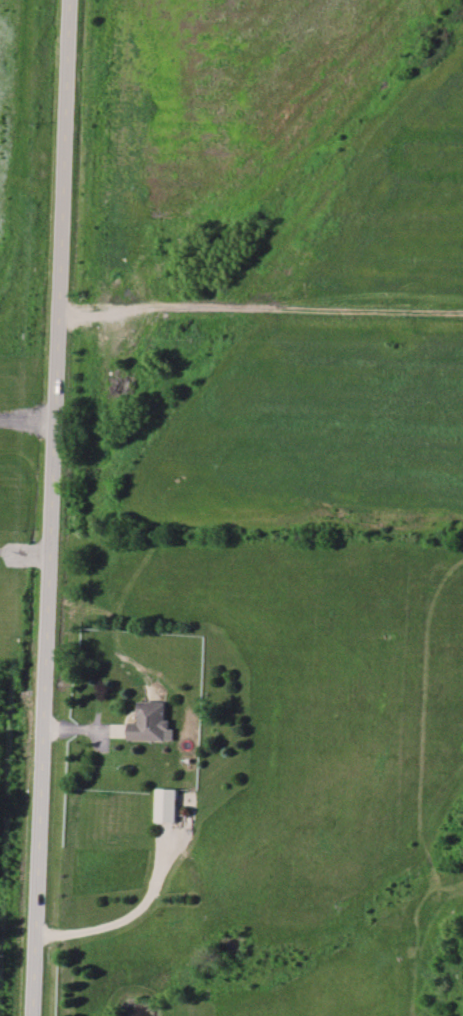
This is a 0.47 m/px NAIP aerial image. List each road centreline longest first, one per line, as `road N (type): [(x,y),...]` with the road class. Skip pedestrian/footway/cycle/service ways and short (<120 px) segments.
road 1 (secondary): [(71,0),(33,1015)]

